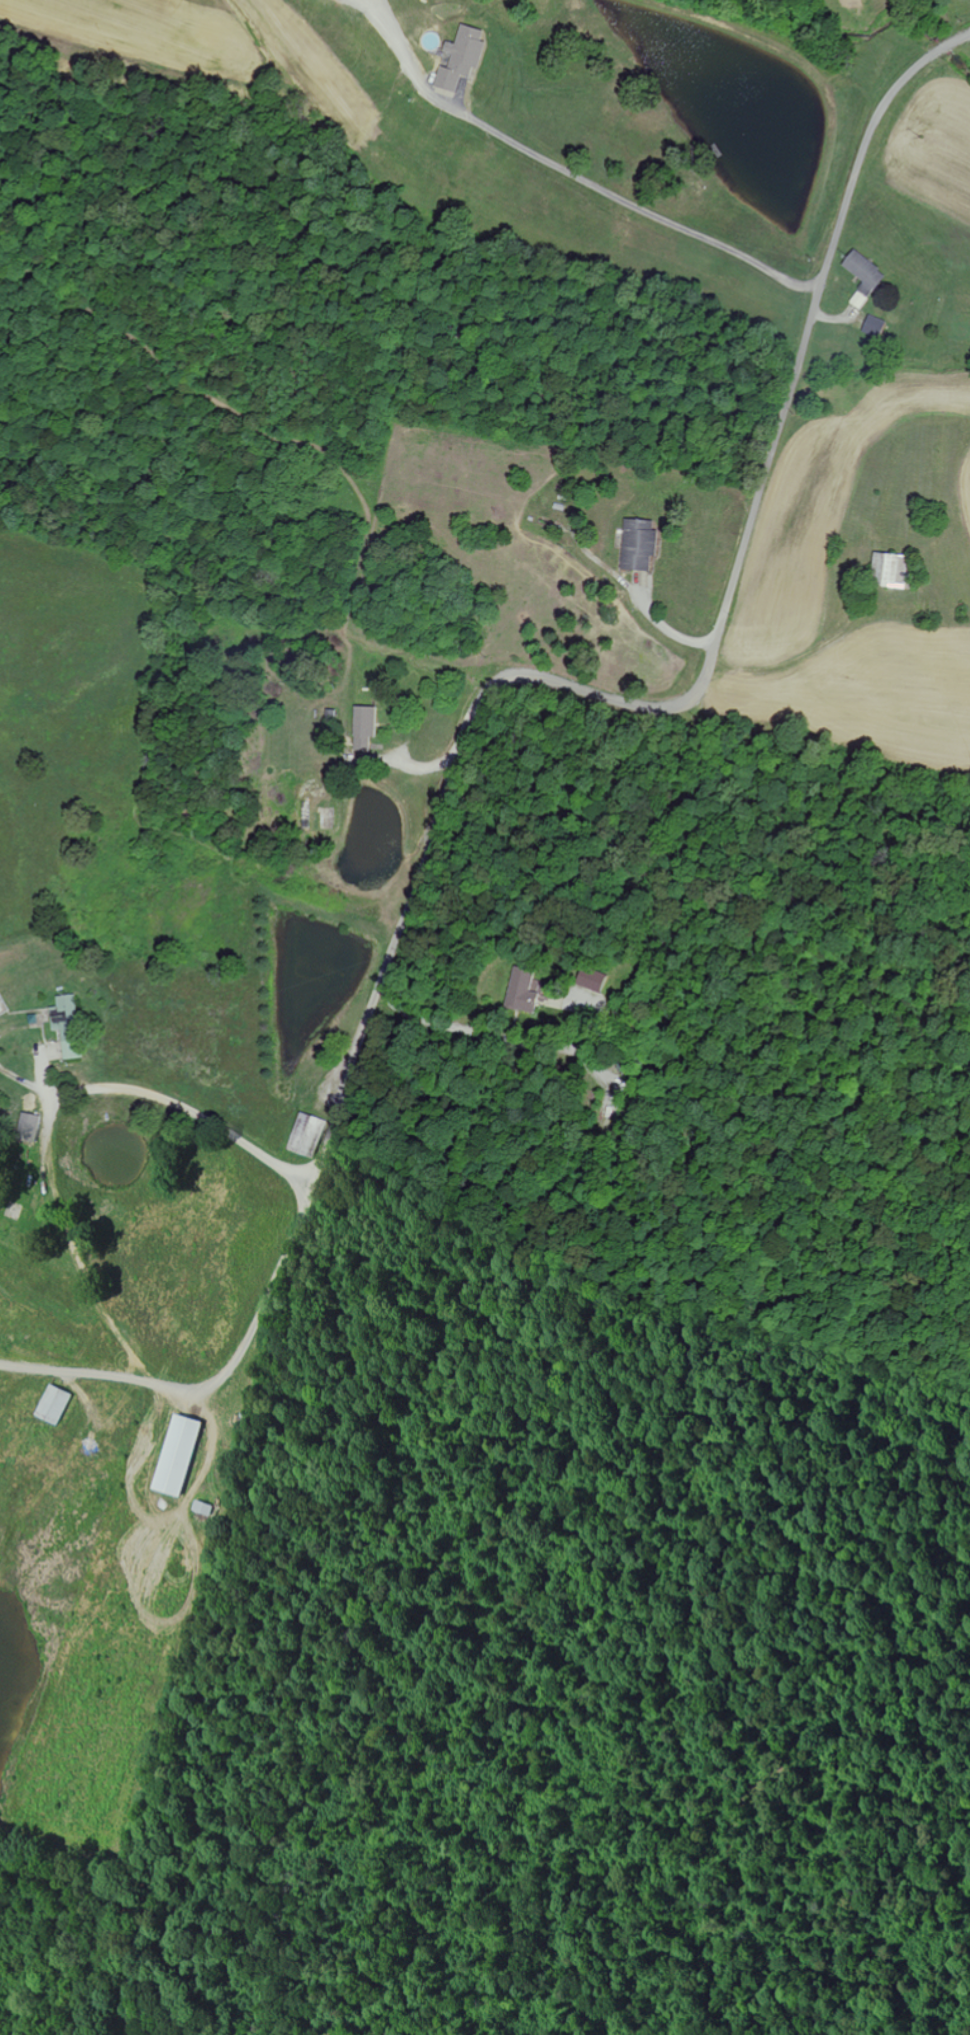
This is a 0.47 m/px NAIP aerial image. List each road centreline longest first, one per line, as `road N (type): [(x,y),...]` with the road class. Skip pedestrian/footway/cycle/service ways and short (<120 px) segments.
road 1 (residential): [(969,36),(916,70),(874,127),(702,687),(668,709),(619,709),(530,679),(494,690),(463,742),(323,1161)]
road 2 (residential): [(814,312),(657,265),(349,48),(304,0)]

